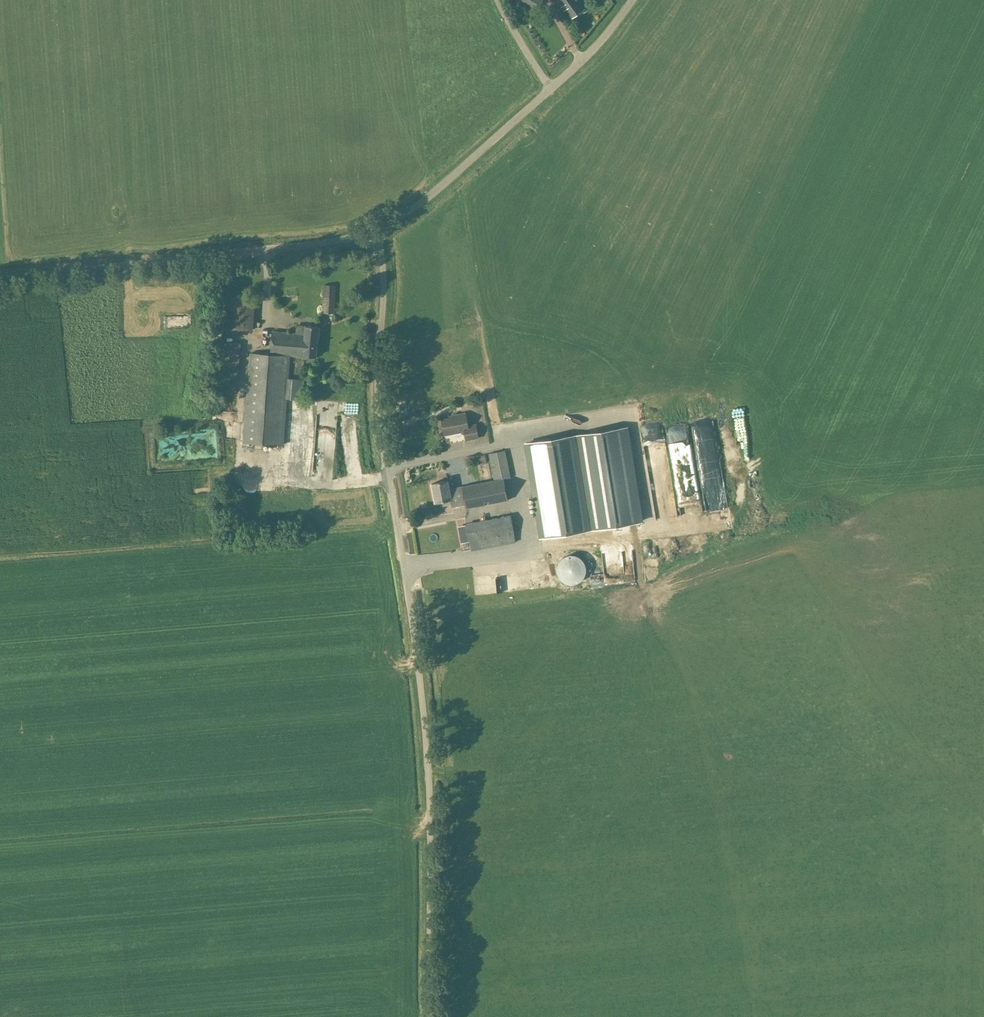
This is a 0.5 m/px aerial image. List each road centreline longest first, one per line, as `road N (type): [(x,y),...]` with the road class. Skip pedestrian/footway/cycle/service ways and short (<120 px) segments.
road 1 (unclassified): [(431,1016),(430,799),(420,674),(375,391),(385,273),(374,231)]
road 2 (unclassified): [(0,280),(374,231)]
road 3 (unclassified): [(374,231),(427,201),(580,64),(633,0)]

